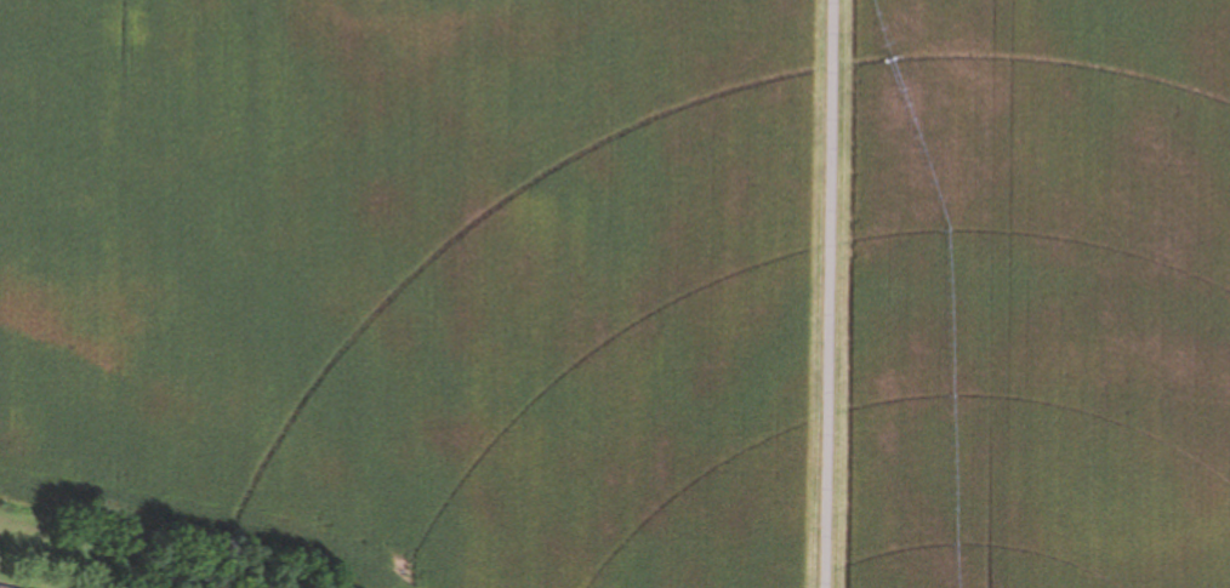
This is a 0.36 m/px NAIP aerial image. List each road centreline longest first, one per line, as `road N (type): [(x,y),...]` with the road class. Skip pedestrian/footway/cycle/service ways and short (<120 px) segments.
road 1 (residential): [(842,0),(824,587)]

